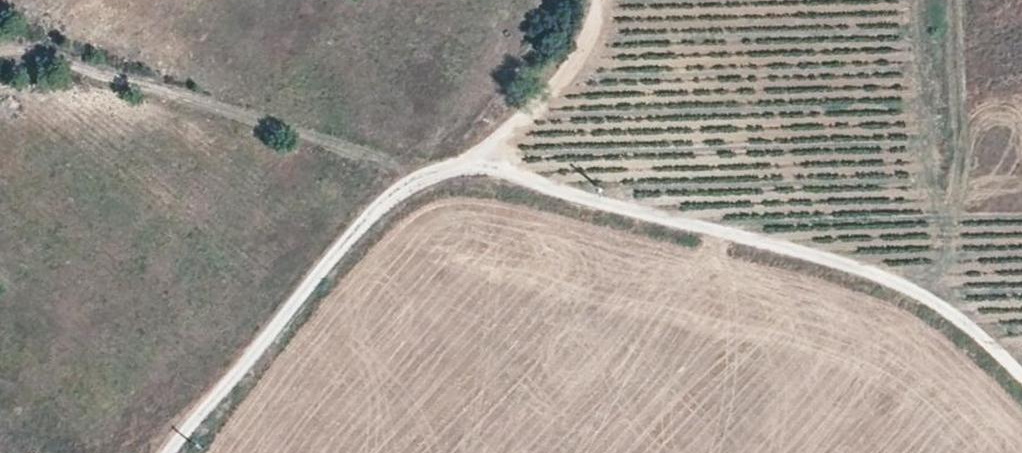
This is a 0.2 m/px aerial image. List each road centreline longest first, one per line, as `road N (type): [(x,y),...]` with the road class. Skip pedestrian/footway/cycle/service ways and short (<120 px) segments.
road 1 (track): [(169,452),(350,235),(395,196),(465,172),(560,82),(600,19),(601,0)]
road 2 (track): [(465,172),(502,174),(900,286),(942,309),(1021,378)]
road 3 (track): [(0,60),(184,95),(420,162),(430,178)]

